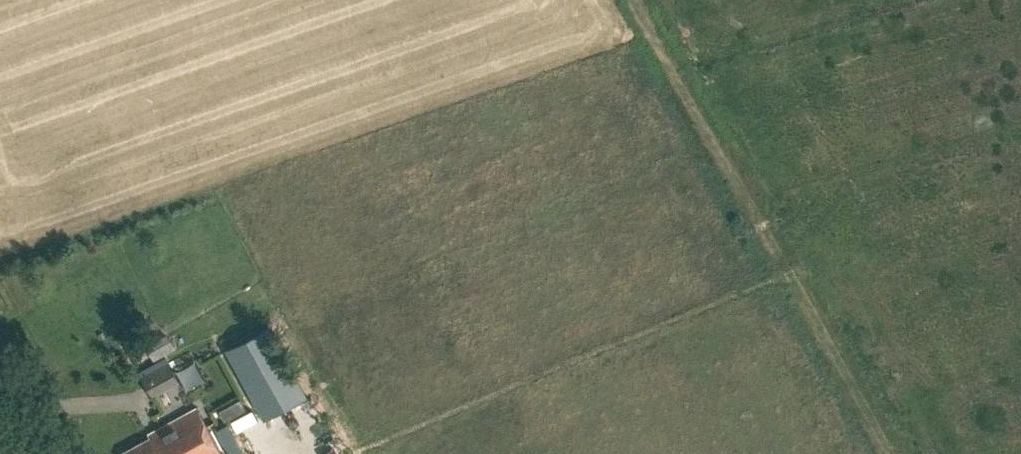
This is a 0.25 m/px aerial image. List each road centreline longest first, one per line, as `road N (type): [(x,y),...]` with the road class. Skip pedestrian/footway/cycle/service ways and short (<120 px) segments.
road 1 (track): [(633,0),(891,453)]
road 2 (track): [(789,275),(351,453)]

